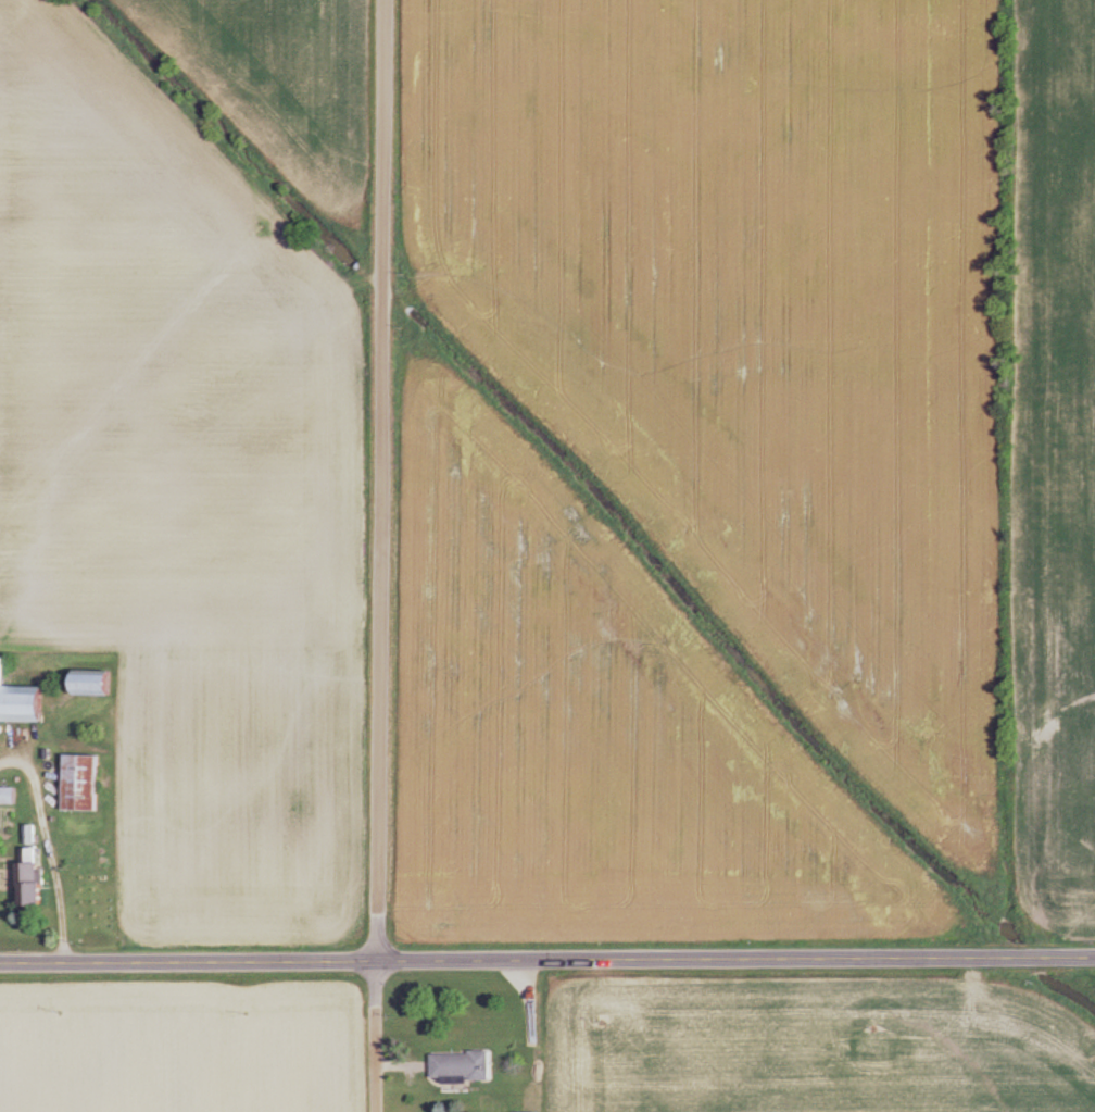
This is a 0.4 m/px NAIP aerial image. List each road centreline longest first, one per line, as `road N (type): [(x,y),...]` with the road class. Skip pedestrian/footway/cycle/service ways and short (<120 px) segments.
road 1 (residential): [(381,1111),(382,0)]
road 2 (tertiary): [(0,963),(1094,958)]

